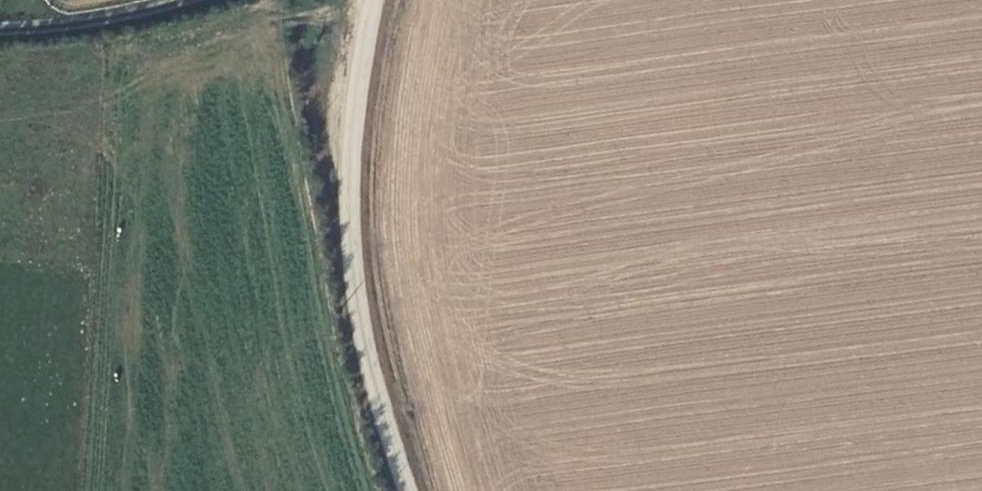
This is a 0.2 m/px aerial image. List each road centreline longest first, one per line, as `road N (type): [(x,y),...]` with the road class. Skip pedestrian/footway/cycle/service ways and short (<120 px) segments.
road 1 (tertiary): [(407,490),(364,345),(353,274),(352,121),(371,0)]

